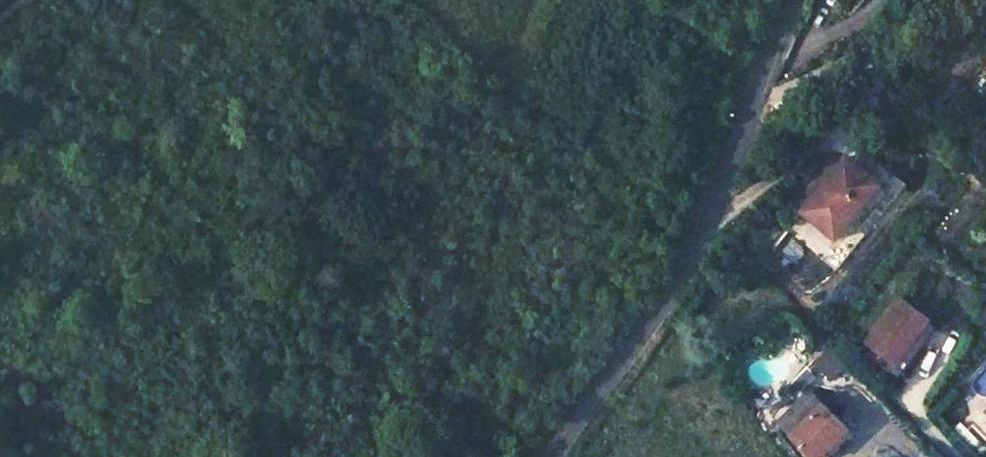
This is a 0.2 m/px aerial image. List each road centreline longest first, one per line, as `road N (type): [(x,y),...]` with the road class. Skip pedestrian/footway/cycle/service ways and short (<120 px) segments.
road 1 (unclassified): [(784,0),(671,290),(549,456)]

